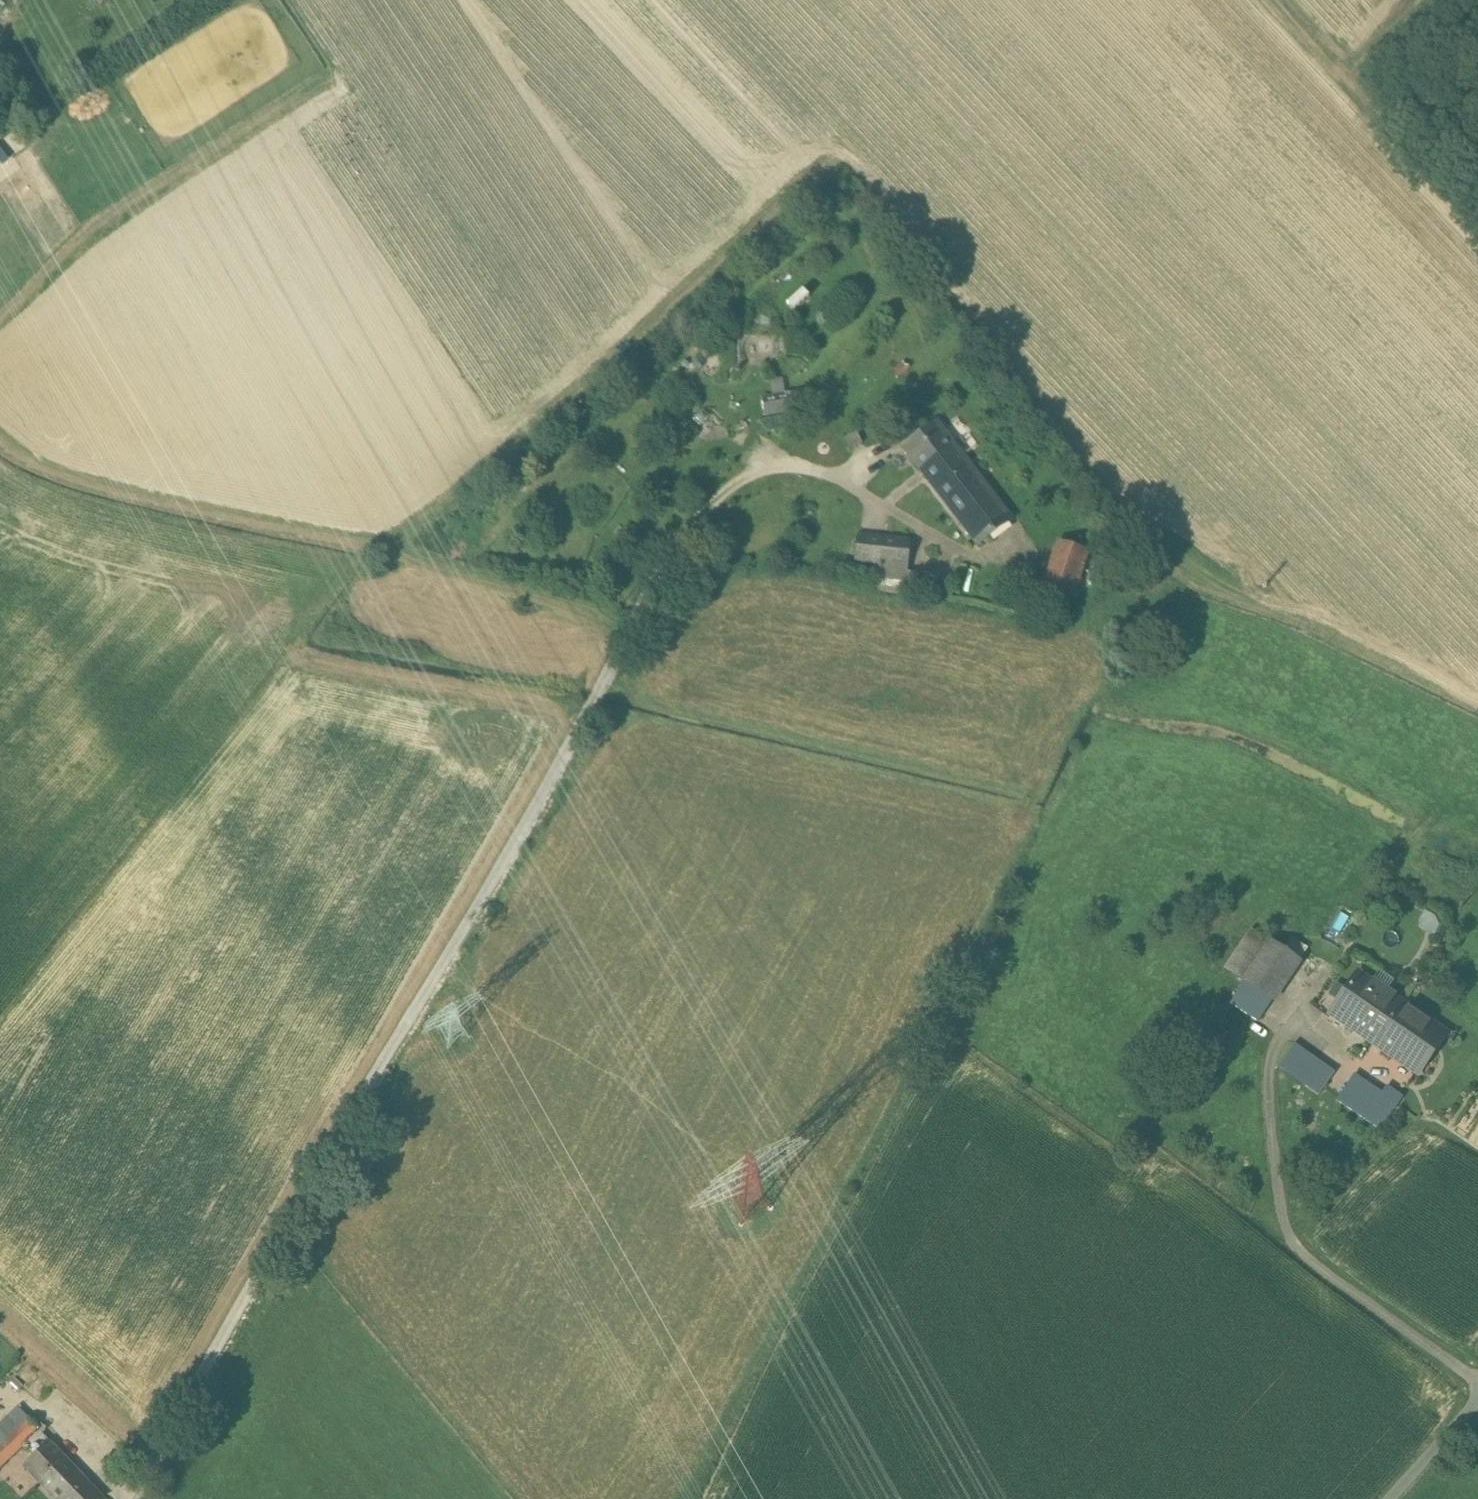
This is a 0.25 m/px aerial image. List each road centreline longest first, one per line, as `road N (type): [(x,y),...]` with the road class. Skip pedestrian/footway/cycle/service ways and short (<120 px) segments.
road 1 (residential): [(1477,1404),(1393,1498)]

